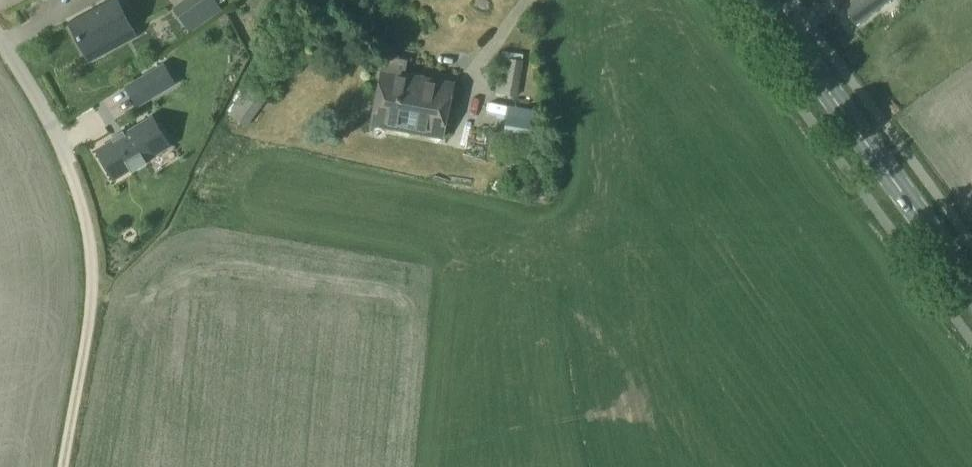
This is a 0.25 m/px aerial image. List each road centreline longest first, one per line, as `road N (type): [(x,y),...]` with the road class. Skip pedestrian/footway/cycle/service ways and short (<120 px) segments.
road 1 (unclassified): [(62,466),(96,229),(51,104),(0,27)]
road 2 (primary): [(971,285),(762,0)]

